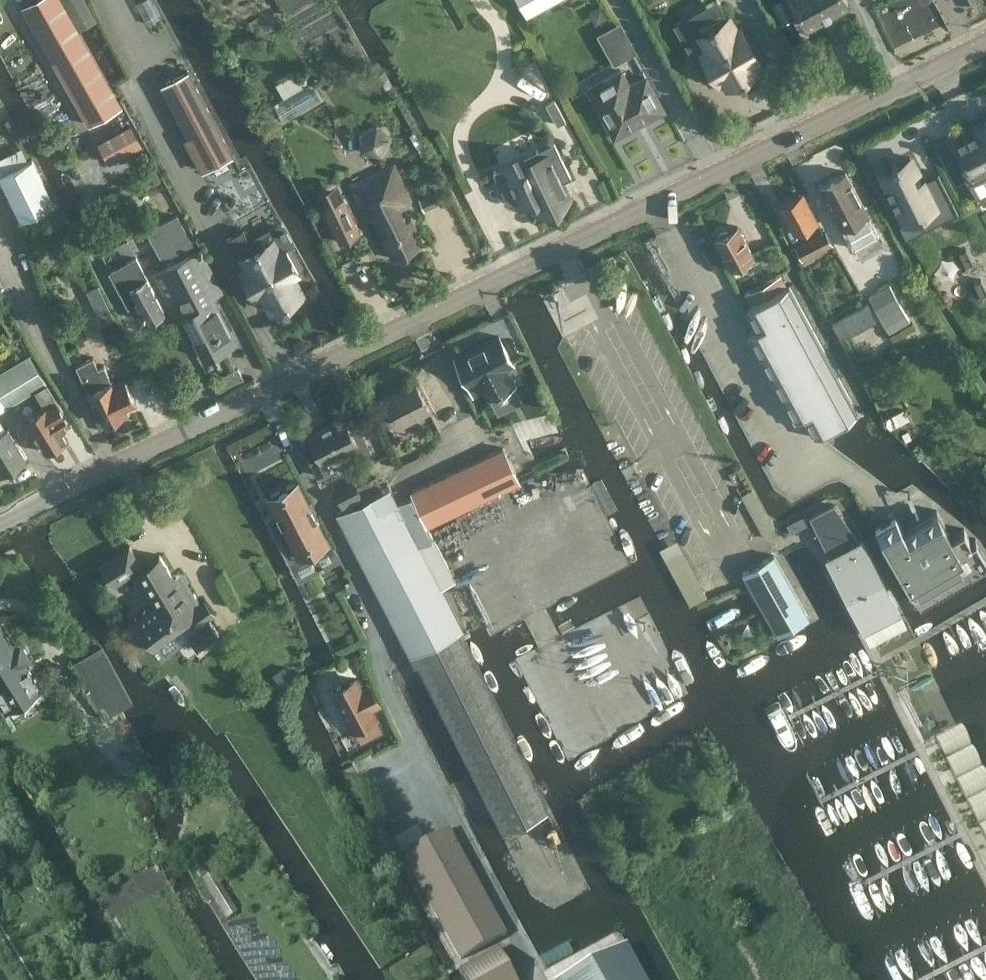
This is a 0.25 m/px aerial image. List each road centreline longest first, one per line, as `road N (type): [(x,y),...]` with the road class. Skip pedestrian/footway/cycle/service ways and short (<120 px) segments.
road 1 (unclassified): [(0,522),(562,250)]
road 2 (unclassified): [(562,250),(985,45)]

